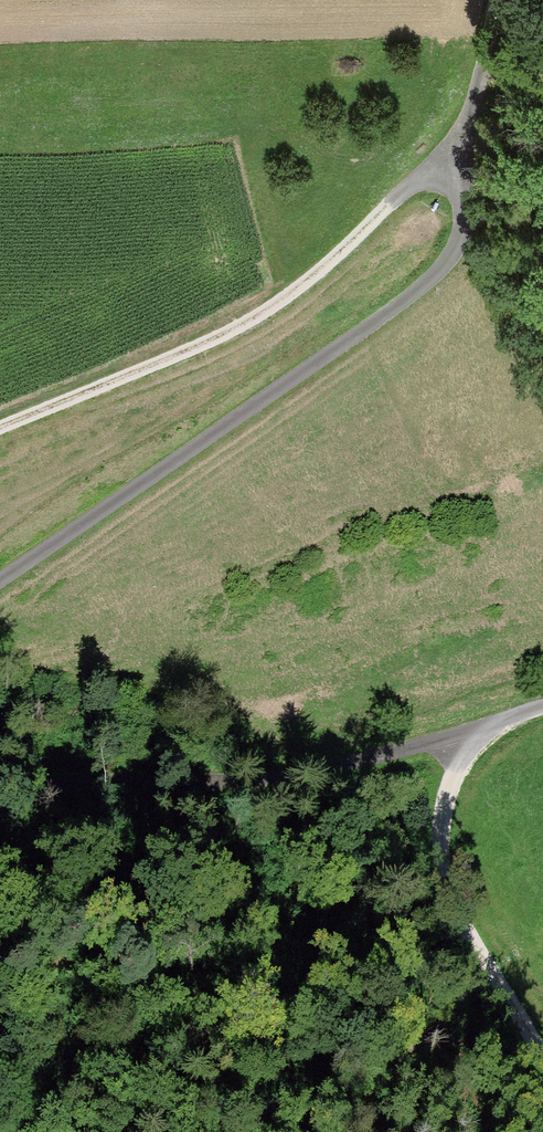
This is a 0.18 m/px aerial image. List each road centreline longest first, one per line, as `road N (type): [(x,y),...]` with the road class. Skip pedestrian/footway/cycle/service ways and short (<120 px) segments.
road 1 (track): [(0,424),(223,332),(294,294),(387,204),(450,163),(498,0)]
road 2 (residential): [(0,584),(435,274),(461,233),(450,163)]
road 3 (residential): [(542,707),(253,778),(0,791)]
road 4 (track): [(542,1086),(456,909),(443,800),(471,730)]

